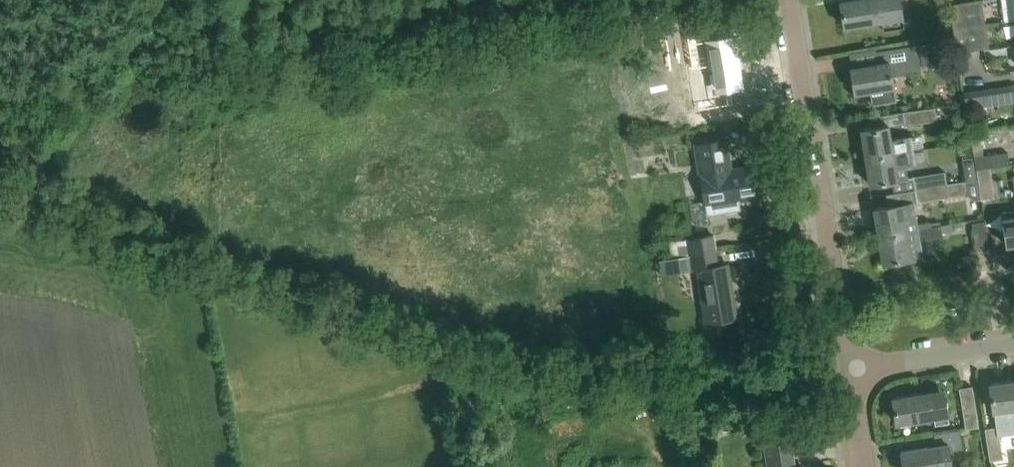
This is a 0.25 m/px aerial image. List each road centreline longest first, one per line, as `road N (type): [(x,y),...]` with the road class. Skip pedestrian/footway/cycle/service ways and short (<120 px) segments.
road 1 (unclassified): [(850,369),(789,0)]
road 2 (residential): [(850,369),(1013,345)]

